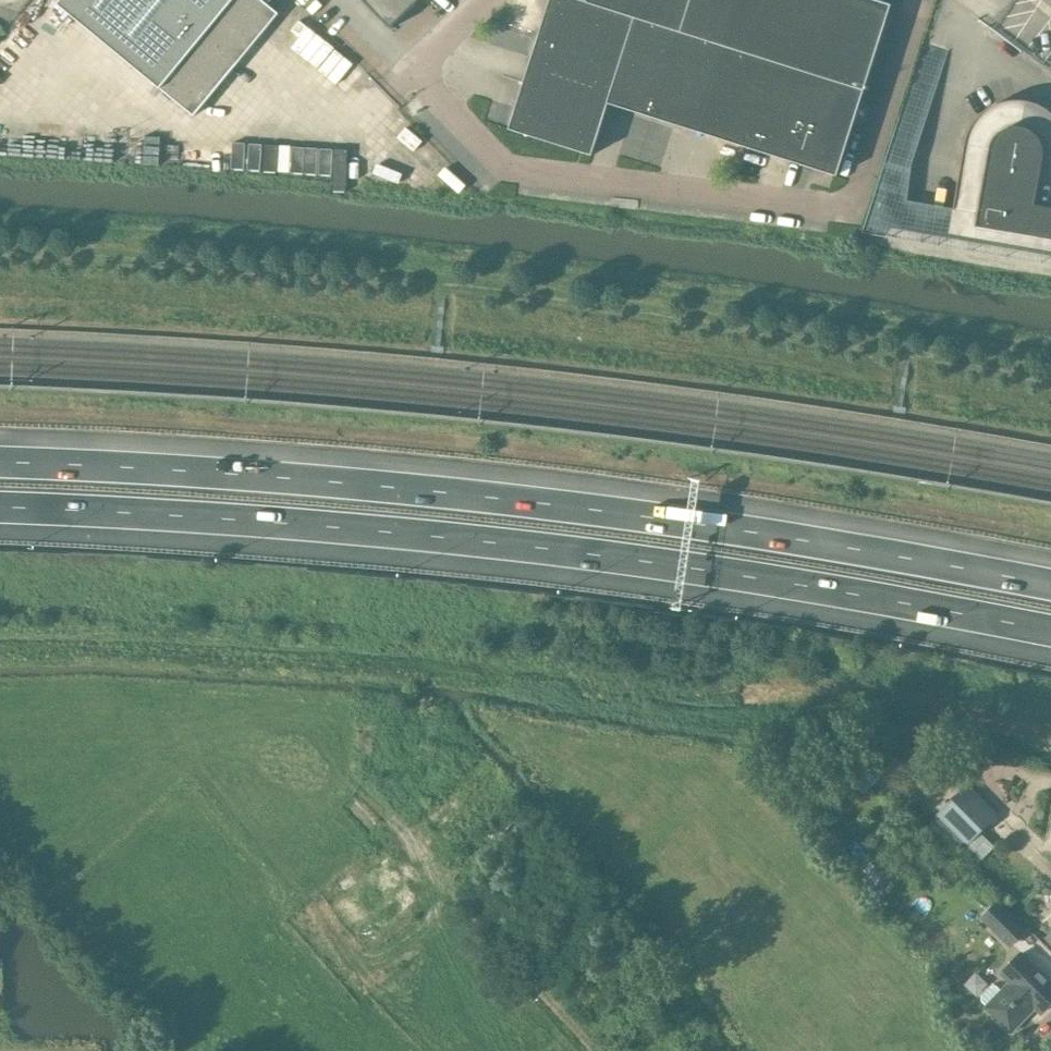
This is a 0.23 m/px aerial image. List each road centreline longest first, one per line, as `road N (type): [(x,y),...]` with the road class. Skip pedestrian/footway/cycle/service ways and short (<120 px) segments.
road 1 (motorway): [(1050,585),(725,525),(493,498),(0,461)]
road 2 (track): [(0,251),(563,299),(1050,378)]
road 3 (motorway): [(0,507),(483,540),(1050,631)]
road 4 (unclassified): [(413,68),(506,167),(852,208),(920,0)]

